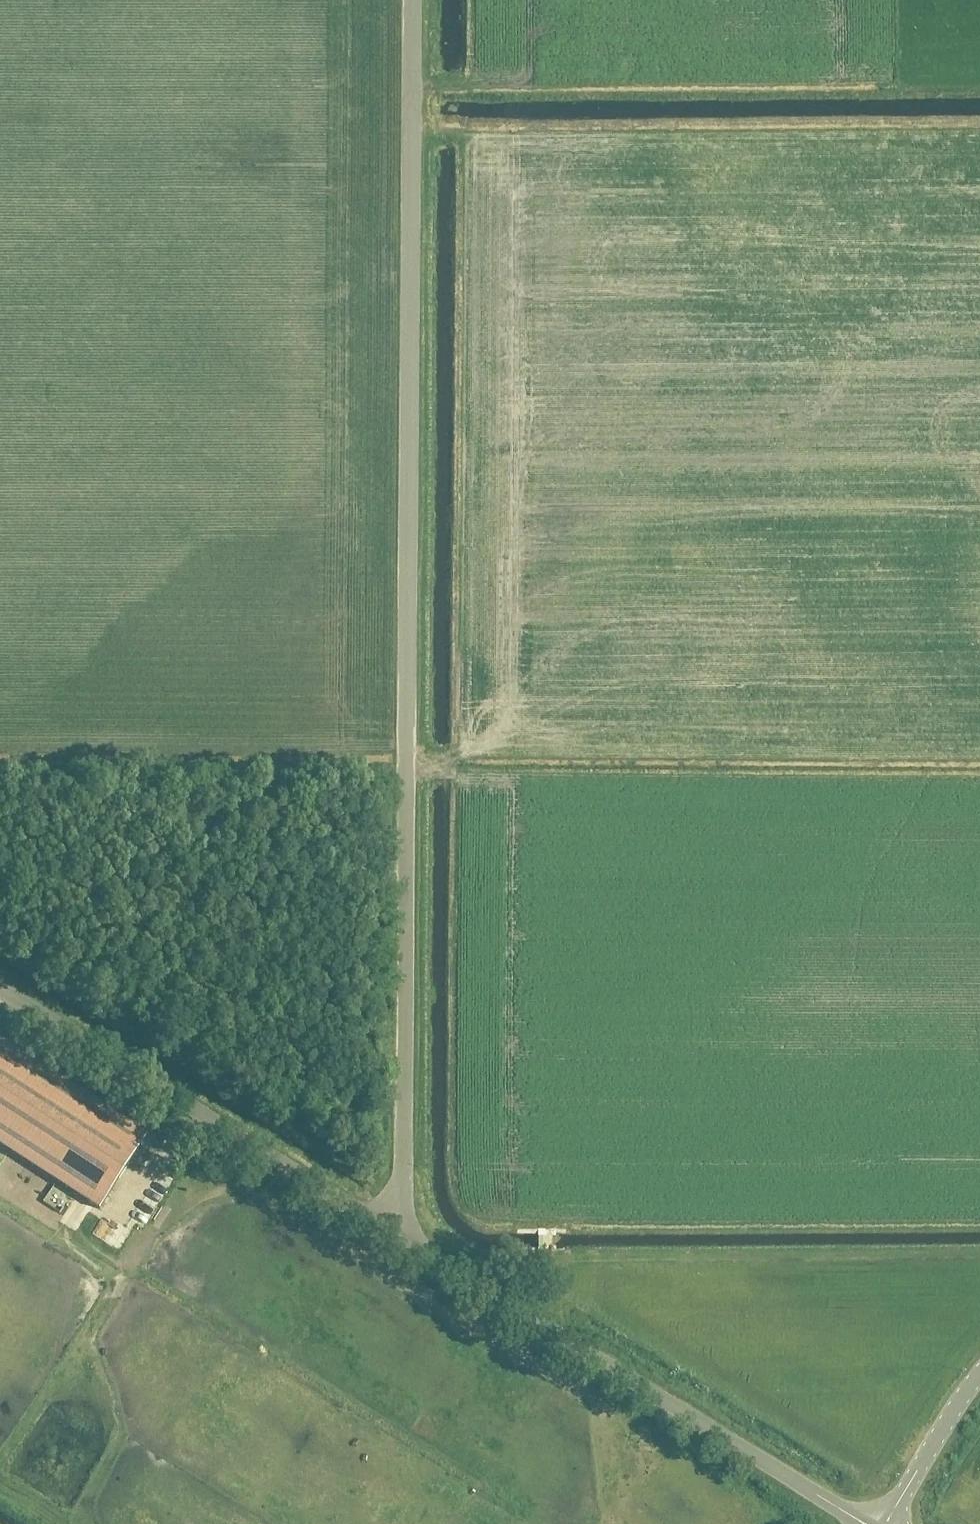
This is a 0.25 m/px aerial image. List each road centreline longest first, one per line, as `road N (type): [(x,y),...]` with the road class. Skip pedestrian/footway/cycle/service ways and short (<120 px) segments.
road 1 (unclassified): [(390,1233),(404,1180),(412,0)]
road 2 (unclassified): [(857,1523),(390,1233)]
road 3 (unclassified): [(390,1233),(0,991)]
road 4 (unclassified): [(882,1523),(979,1374)]

